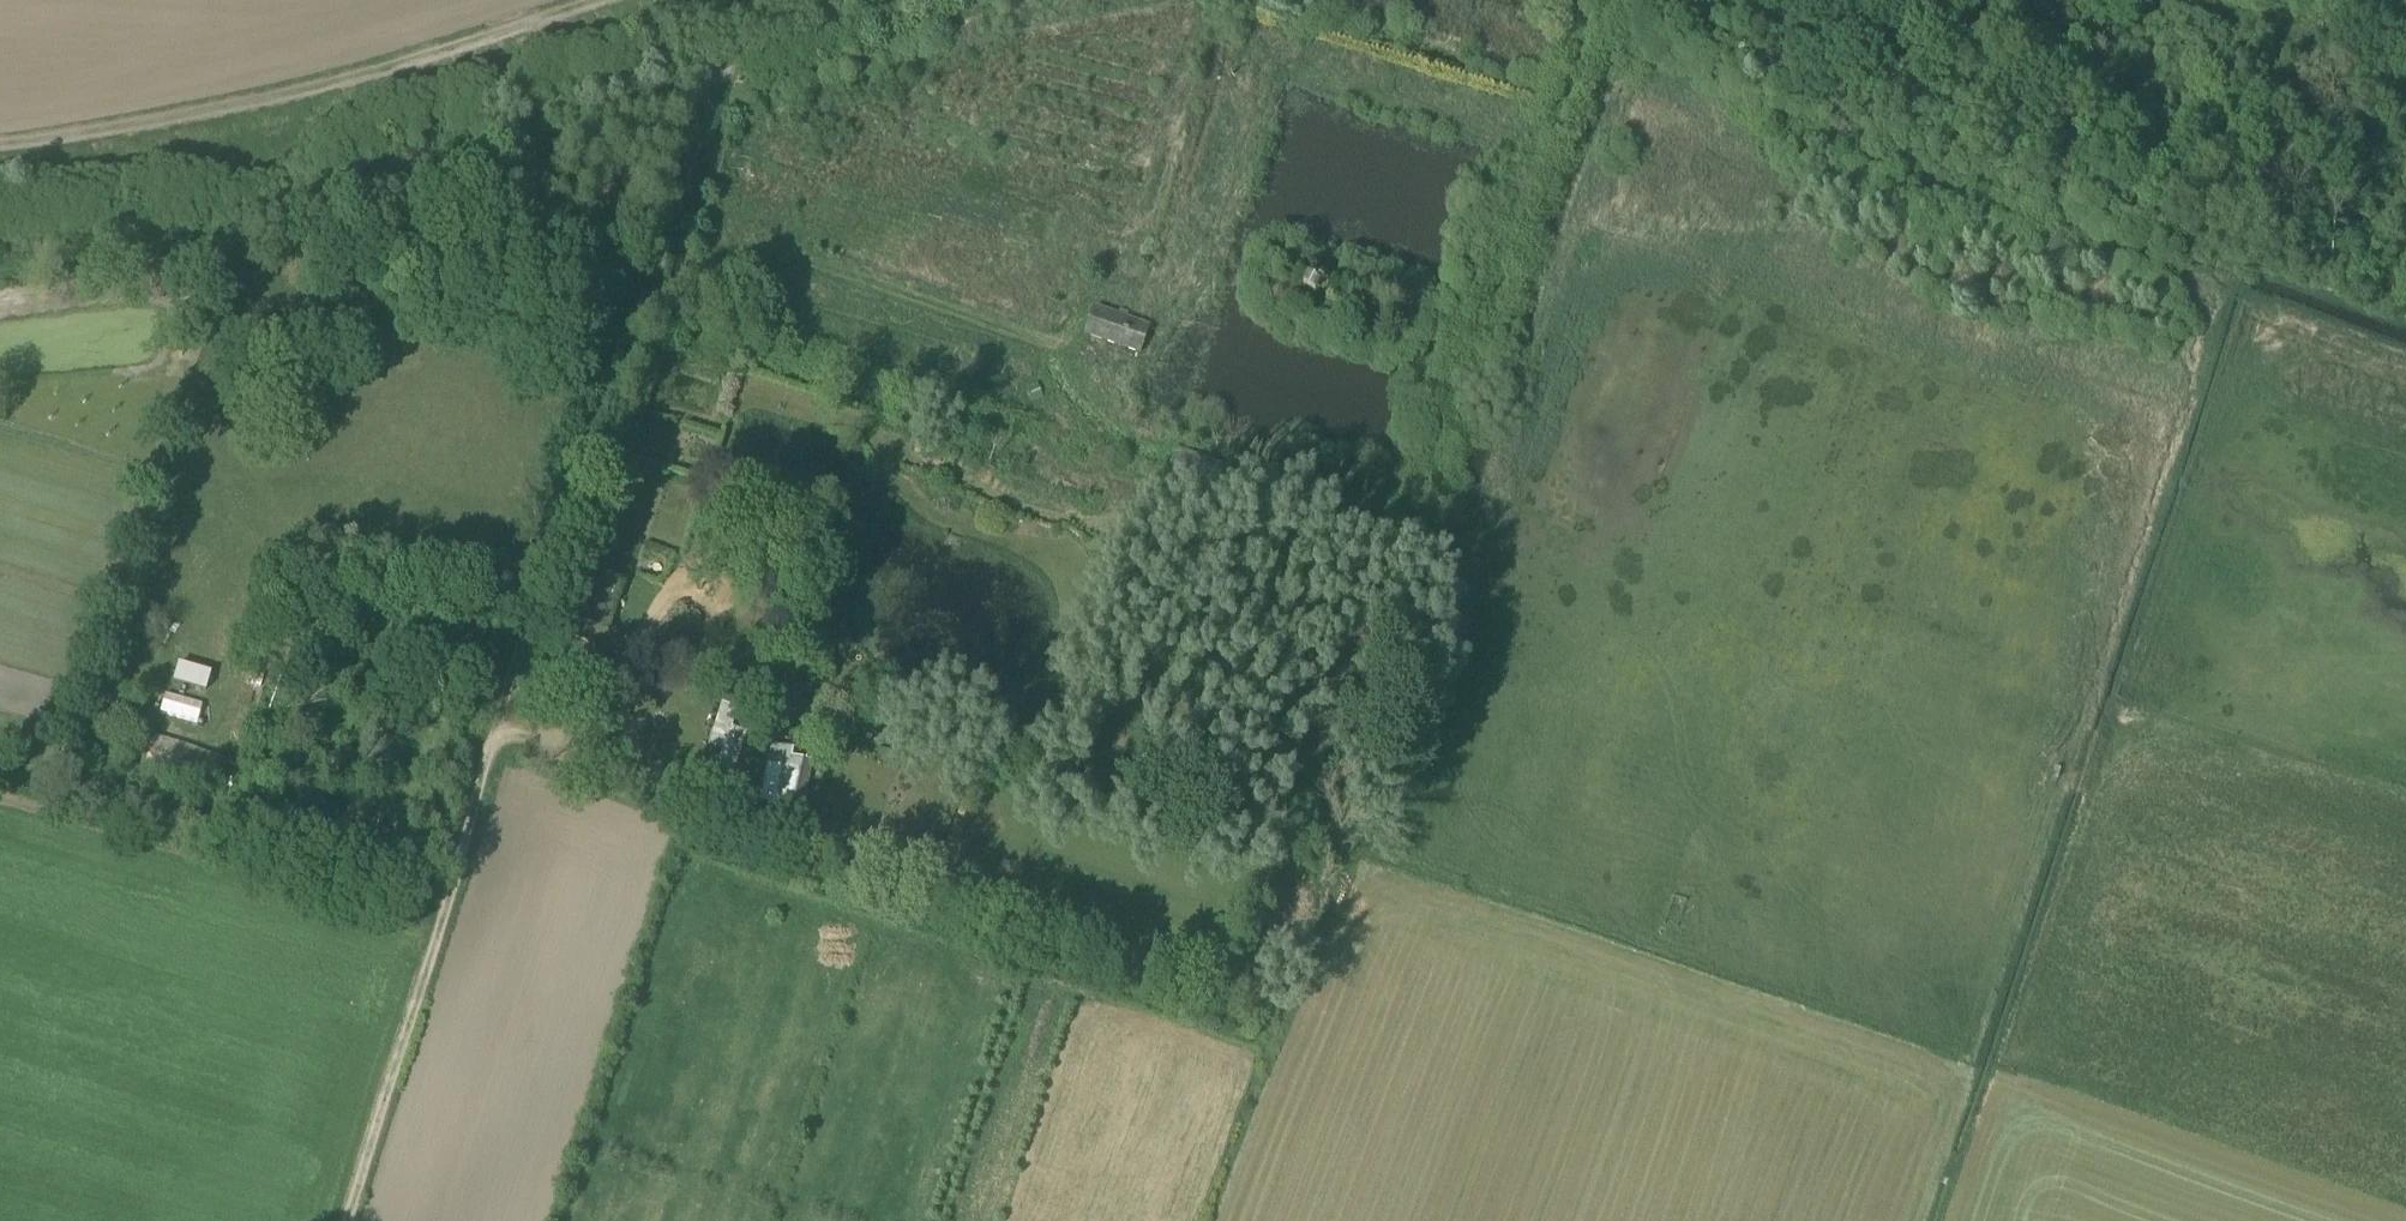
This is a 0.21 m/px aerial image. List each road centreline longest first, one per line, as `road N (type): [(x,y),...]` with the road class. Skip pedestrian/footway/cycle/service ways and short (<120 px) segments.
road 1 (track): [(713,69),(490,746)]
road 2 (track): [(0,141),(286,97),(603,0)]
road 3 (track): [(490,746),(346,1220)]
road 4 (track): [(490,746),(507,736),(557,741),(575,730),(667,593)]

